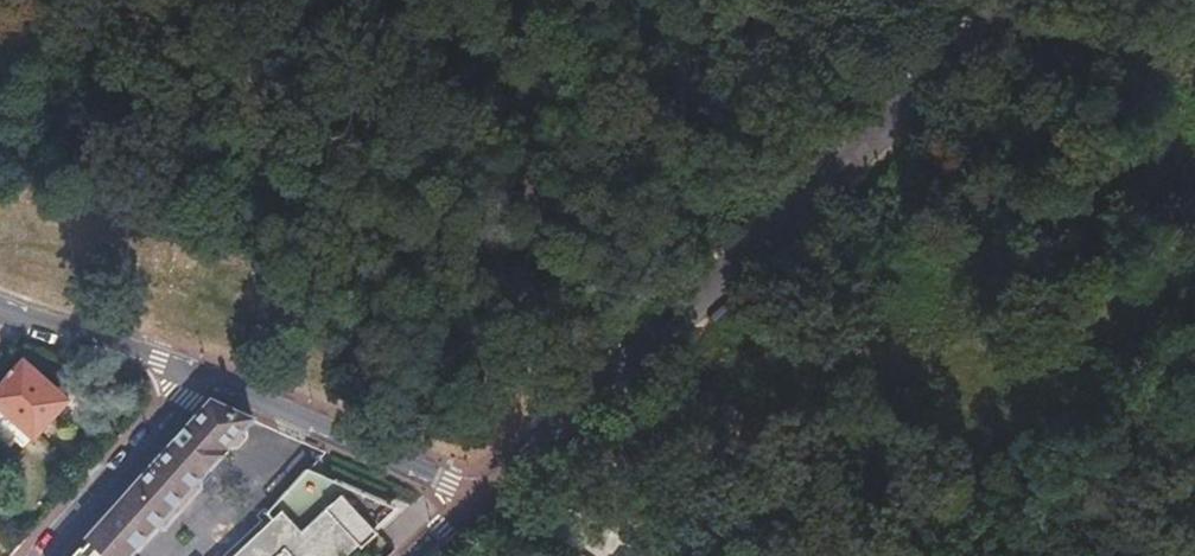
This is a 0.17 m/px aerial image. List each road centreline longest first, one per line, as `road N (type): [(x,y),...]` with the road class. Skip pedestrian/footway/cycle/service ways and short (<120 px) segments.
road 1 (residential): [(1019,0),(480,501)]
road 2 (residential): [(480,501),(429,470),(193,378)]
road 3 (residential): [(193,378),(186,398),(40,555)]
road 4 (residential): [(0,305),(193,378)]

